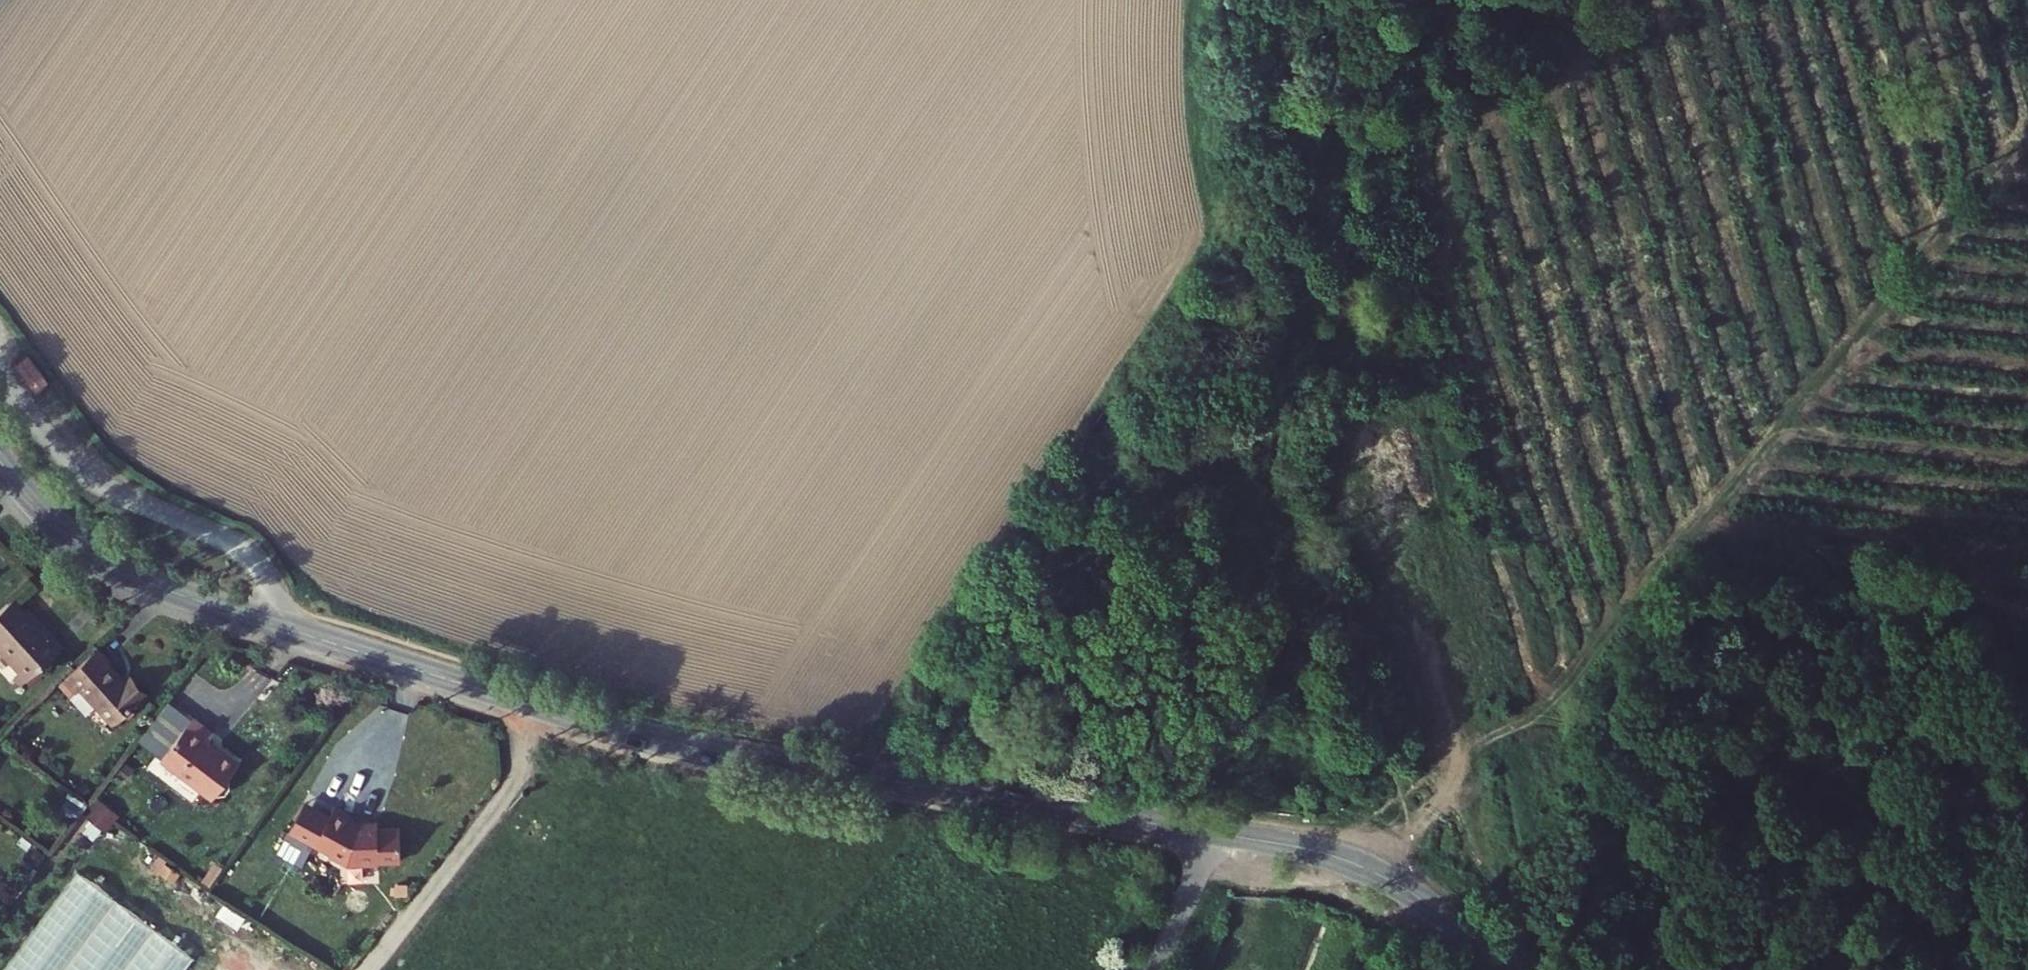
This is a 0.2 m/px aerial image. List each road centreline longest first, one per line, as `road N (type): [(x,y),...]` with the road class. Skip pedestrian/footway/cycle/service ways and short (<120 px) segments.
road 1 (tertiary): [(1215,835),(696,749),(577,721),(143,582),(70,538),(0,462)]
road 2 (tertiary): [(1516,969),(1435,908),(1364,868),(1215,835)]
road 3 (unclassified): [(1155,969),(1215,835)]

